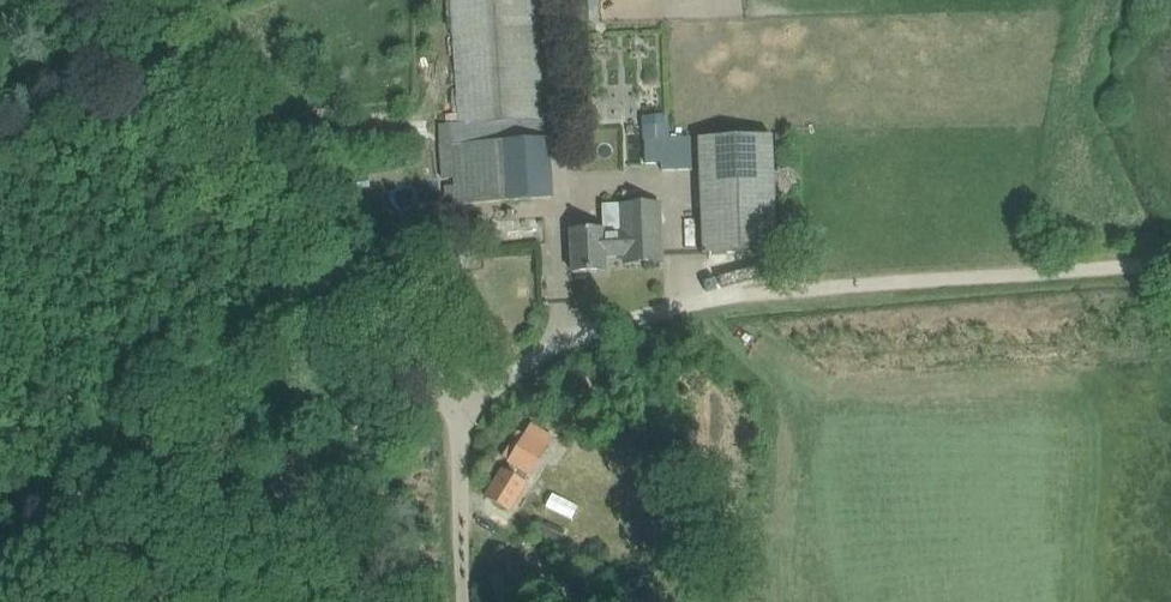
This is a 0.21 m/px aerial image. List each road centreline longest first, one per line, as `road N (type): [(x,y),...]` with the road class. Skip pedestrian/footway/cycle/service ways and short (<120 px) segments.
road 1 (unclassified): [(460,400),(116,0)]
road 2 (track): [(1170,265),(791,293)]
road 3 (unclassified): [(460,400),(607,333),(791,293)]
road 4 (unclassified): [(463,601),(460,400)]

